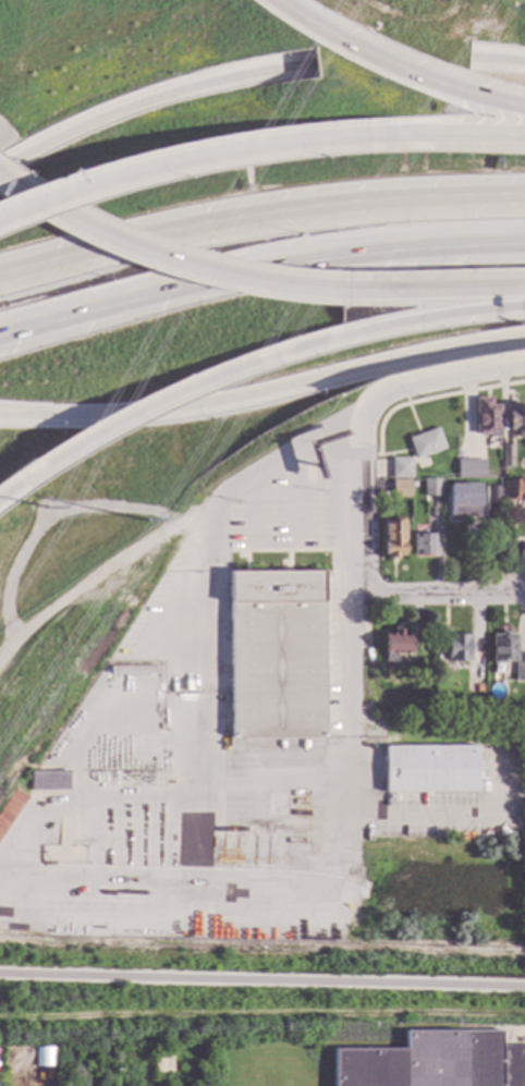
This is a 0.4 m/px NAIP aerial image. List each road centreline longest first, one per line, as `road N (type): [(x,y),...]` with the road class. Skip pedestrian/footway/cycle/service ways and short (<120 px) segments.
road 1 (motorway): [(0,336),(265,269),(524,244)]
road 2 (motorway): [(524,195),(240,218),(0,277)]
road 3 (motorway): [(0,415),(192,408),(524,337)]
road 4 (motorway): [(382,134),(237,150),(132,174),(0,220)]
road 5 (motorway): [(24,196),(143,254),(242,281),(343,293)]
road 6 (motorway): [(315,65),(158,99),(0,176)]
road 7 (motorway): [(524,106),(392,69),(273,0)]
road 8 (motorway): [(262,367),(376,333),(524,308)]
road 9 (motorway): [(40,473),(133,422),(262,367)]
road 10 (motorway): [(343,293),(524,290)]
road 11 (residential): [(365,415),(365,590)]
road 12 (residential): [(524,362),(440,379),(387,398),(365,415)]
road 13 (residential): [(517,591),(365,590)]
road 14 (motorway): [(524,136),(382,134)]

